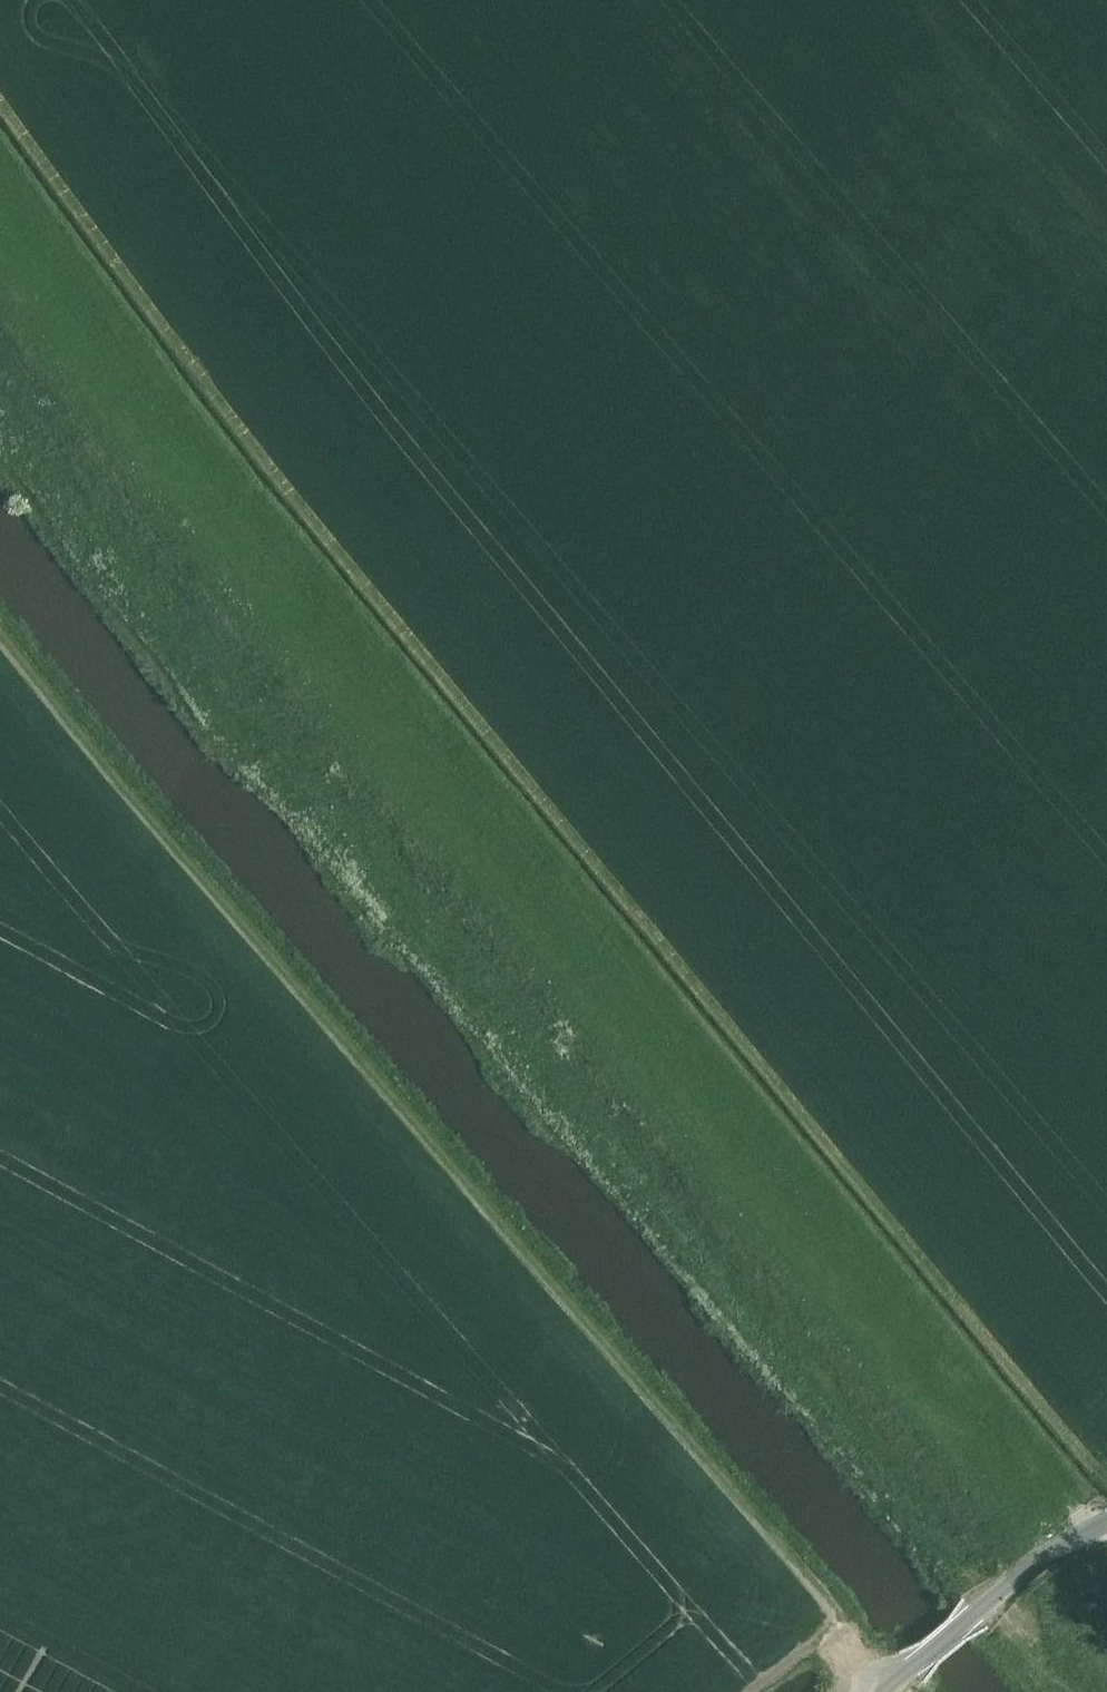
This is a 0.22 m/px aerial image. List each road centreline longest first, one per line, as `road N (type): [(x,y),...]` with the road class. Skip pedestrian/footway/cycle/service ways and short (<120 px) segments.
road 1 (unclassified): [(885,1691),(1053,1552),(1106,1525)]

